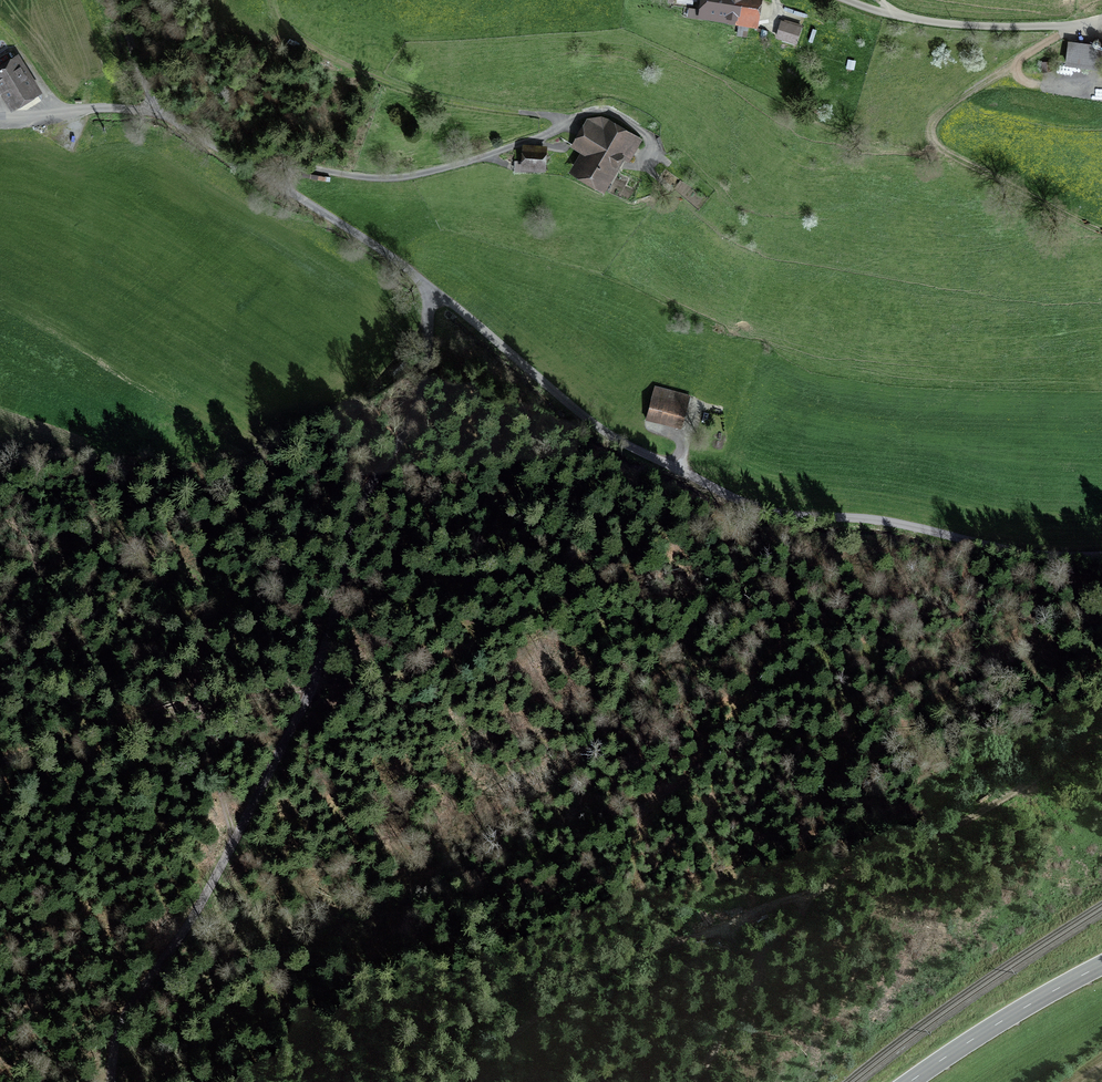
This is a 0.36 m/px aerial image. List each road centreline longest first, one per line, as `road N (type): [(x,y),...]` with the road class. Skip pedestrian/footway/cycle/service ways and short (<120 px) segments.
road 1 (unclassified): [(432,299),(418,402),(356,512),(312,685),(199,908),(123,1015),(113,1081)]
road 2 (track): [(448,1081),(561,994),(938,838),(1101,730)]
road 3 (unclassified): [(1101,561),(1044,560),(879,524),(760,516),(602,437),(432,299)]
road 4 (track): [(0,758),(112,720),(360,682),(455,655),(622,575),(663,529)]
road 5 (track): [(0,484),(83,465),(200,472),(257,463),(367,392),(428,337)]
road 6 (track): [(0,565),(88,558),(139,569),(198,612),(221,700),(216,760),(235,836)]
road 7 (track): [(1071,25),(943,112),(931,136),(946,151),(1101,229)]
road 8 (track): [(571,127),(383,82),(295,31),(279,0)]
road 9 (unclassified): [(432,299),(390,258),(172,121)]
road 10 (primary): [(910,1081),(1101,965)]
road 11 (track): [(801,900),(797,927),(688,1081)]
road 12 (unclassified): [(119,0),(152,101),(172,121)]

